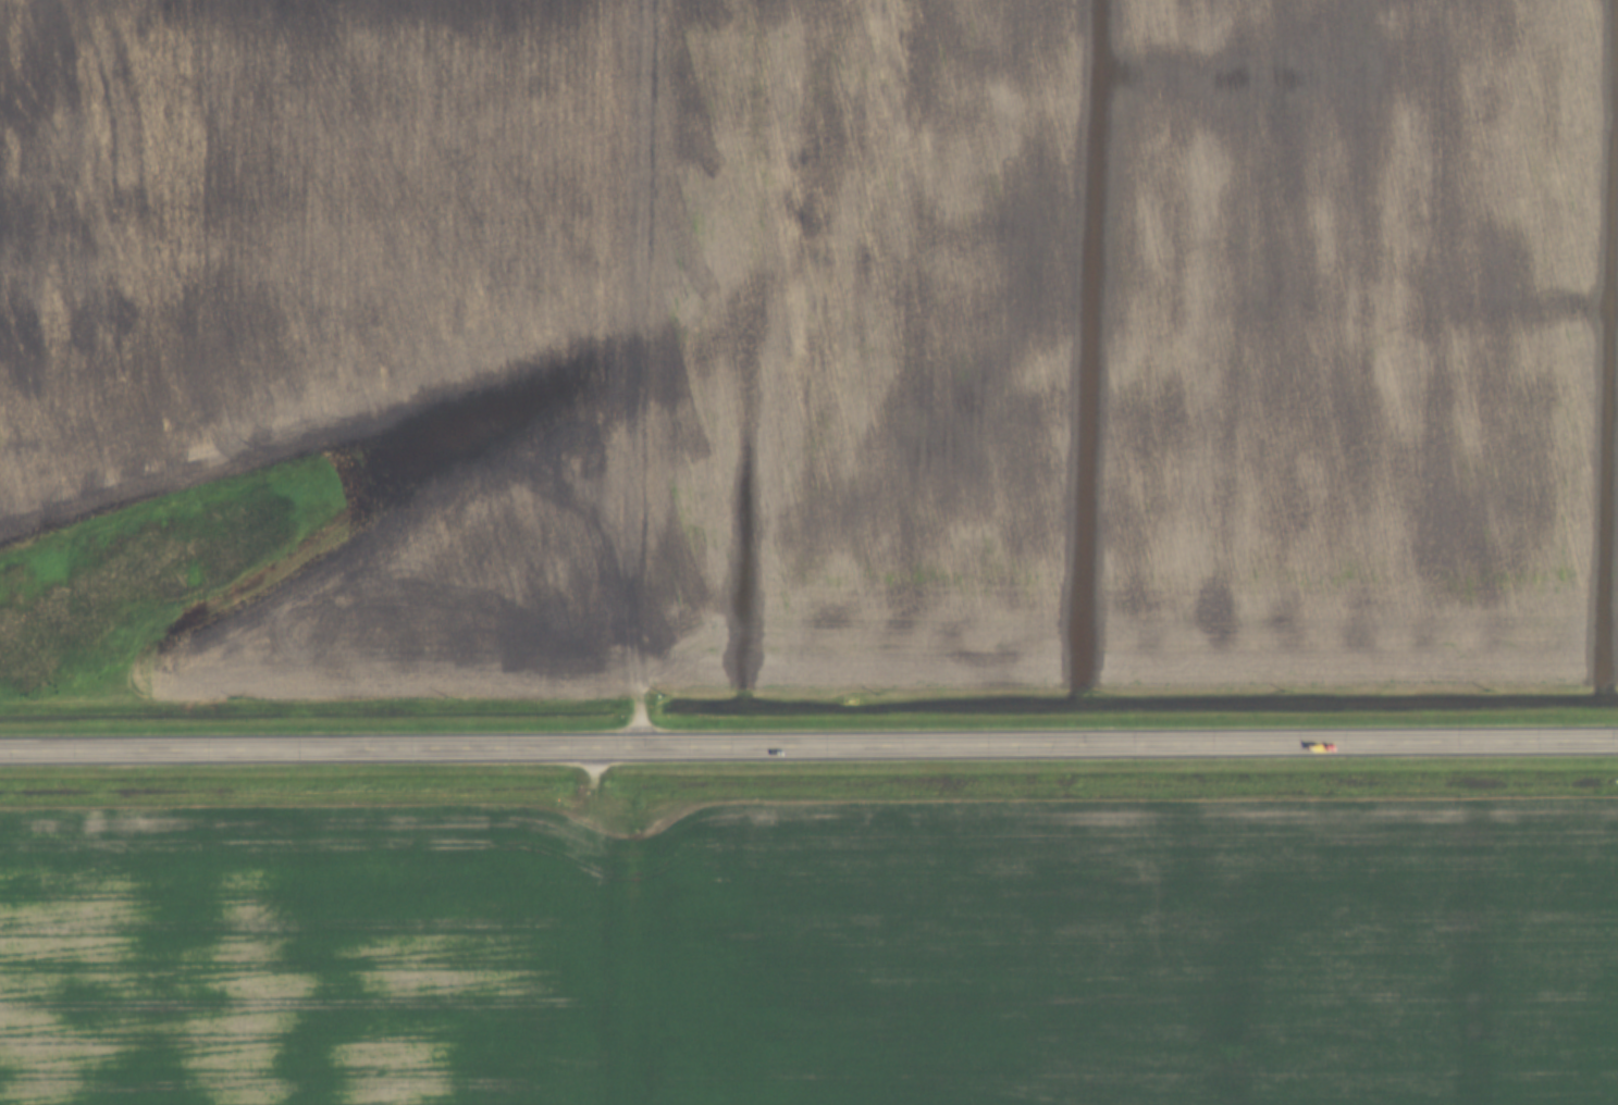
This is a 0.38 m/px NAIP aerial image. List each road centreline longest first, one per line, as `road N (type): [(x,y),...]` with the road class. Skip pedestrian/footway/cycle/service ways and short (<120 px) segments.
road 1 (secondary): [(1617,741),(0,753)]

